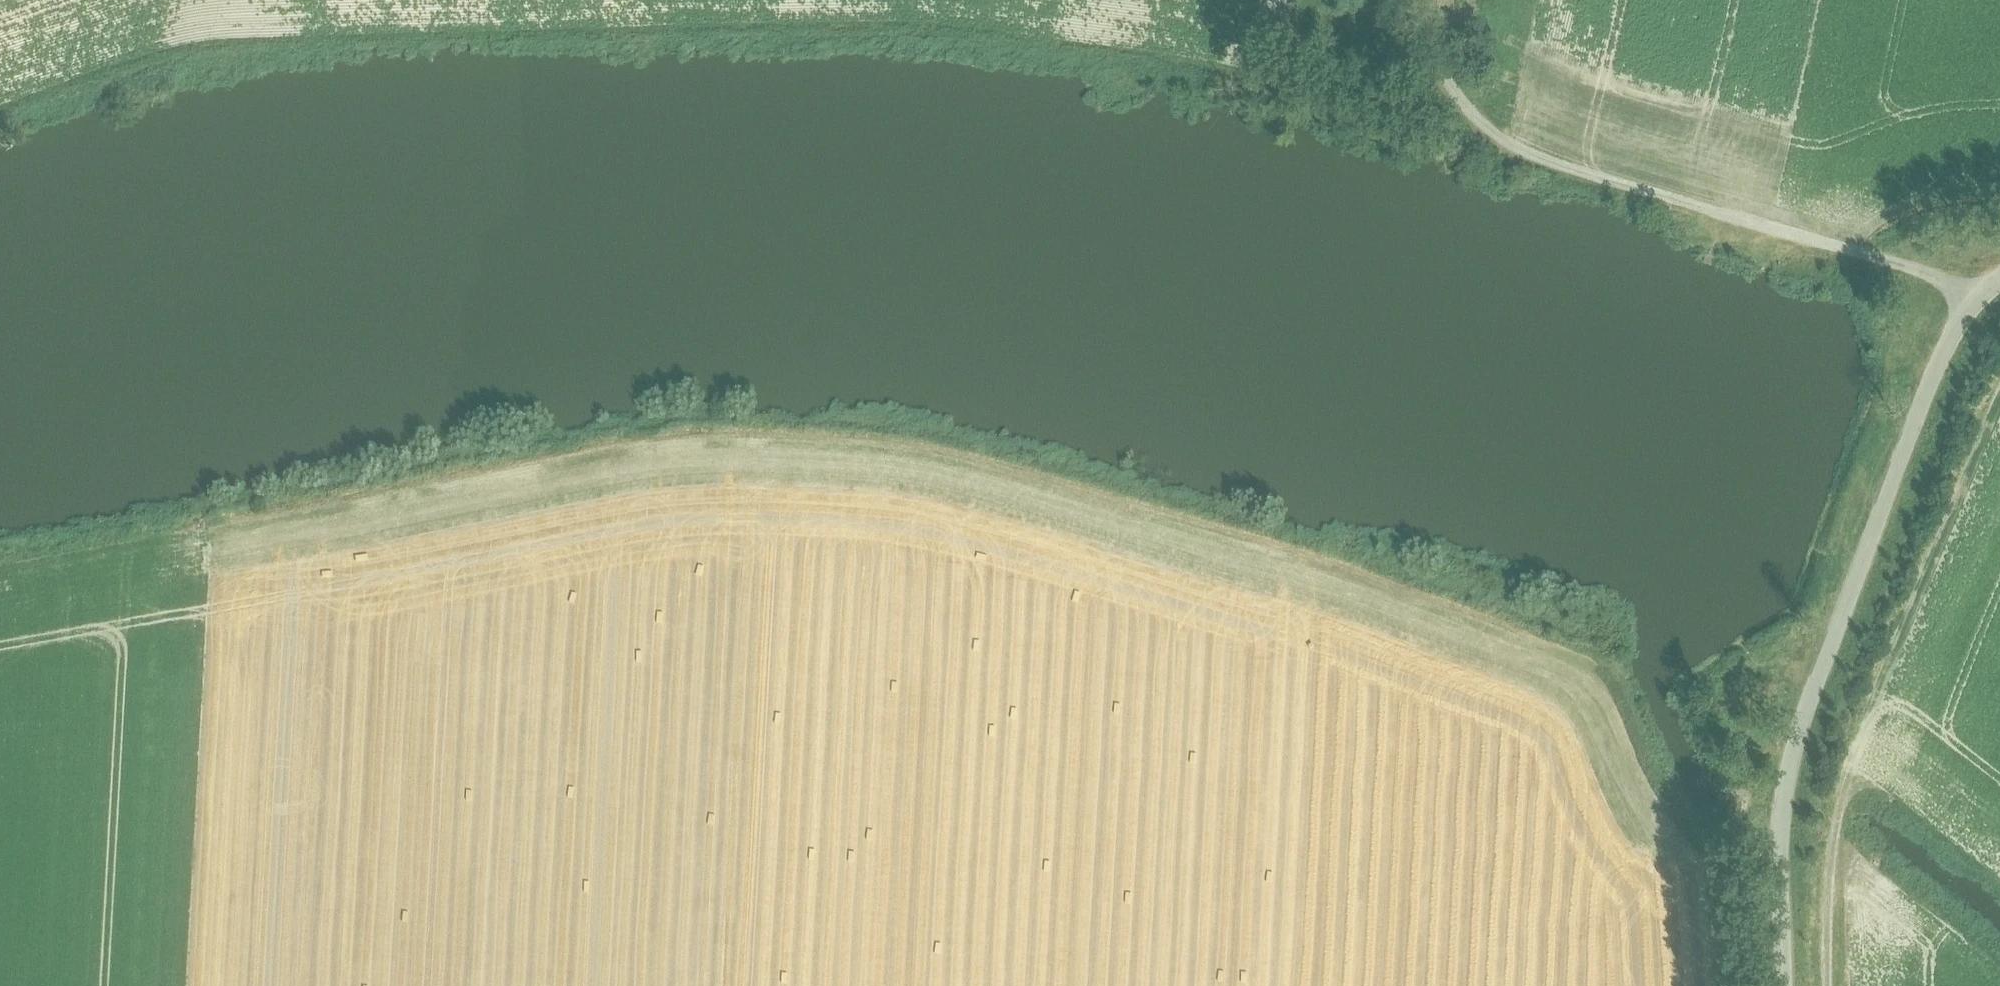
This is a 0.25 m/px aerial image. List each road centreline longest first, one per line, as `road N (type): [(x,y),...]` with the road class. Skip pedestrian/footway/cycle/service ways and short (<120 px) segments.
road 1 (unclassified): [(1786,985),(1779,841),(1801,724),(1949,339),(1999,281)]

